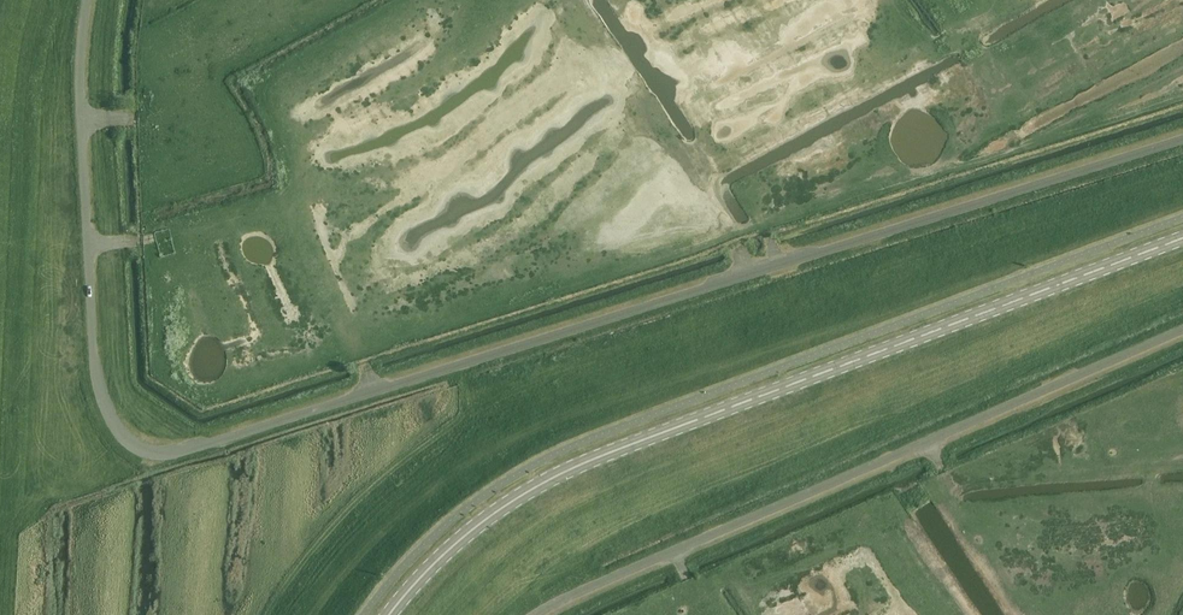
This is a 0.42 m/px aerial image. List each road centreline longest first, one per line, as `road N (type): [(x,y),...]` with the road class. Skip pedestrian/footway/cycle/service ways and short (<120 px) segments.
road 1 (unclassified): [(1182,147),(182,459),(157,458),(127,442),(95,372),(81,114),(87,0)]
road 2 (secondary): [(390,614),(504,509),(579,466),(1182,239)]
road 3 (unclassified): [(547,614),(1182,337)]
road 4 (track): [(465,371),(465,413),(366,491),(266,614)]

